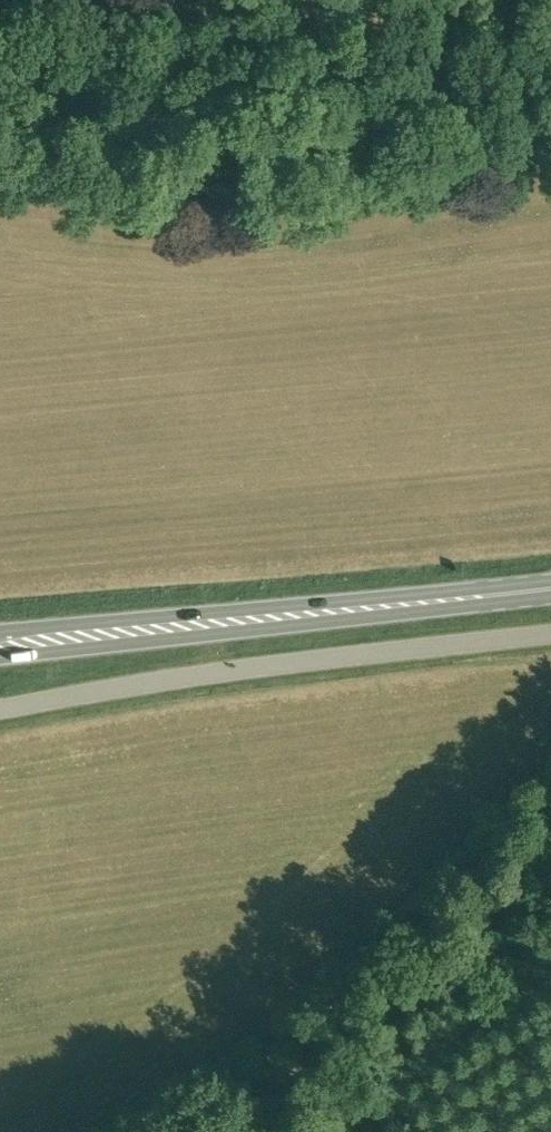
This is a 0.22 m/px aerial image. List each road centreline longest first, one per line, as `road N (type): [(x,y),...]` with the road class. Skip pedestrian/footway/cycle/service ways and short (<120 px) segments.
road 1 (unclassified): [(550,637),(200,677),(0,710)]
road 2 (primary): [(550,589),(0,648)]
road 3 (track): [(220,25),(374,0)]

